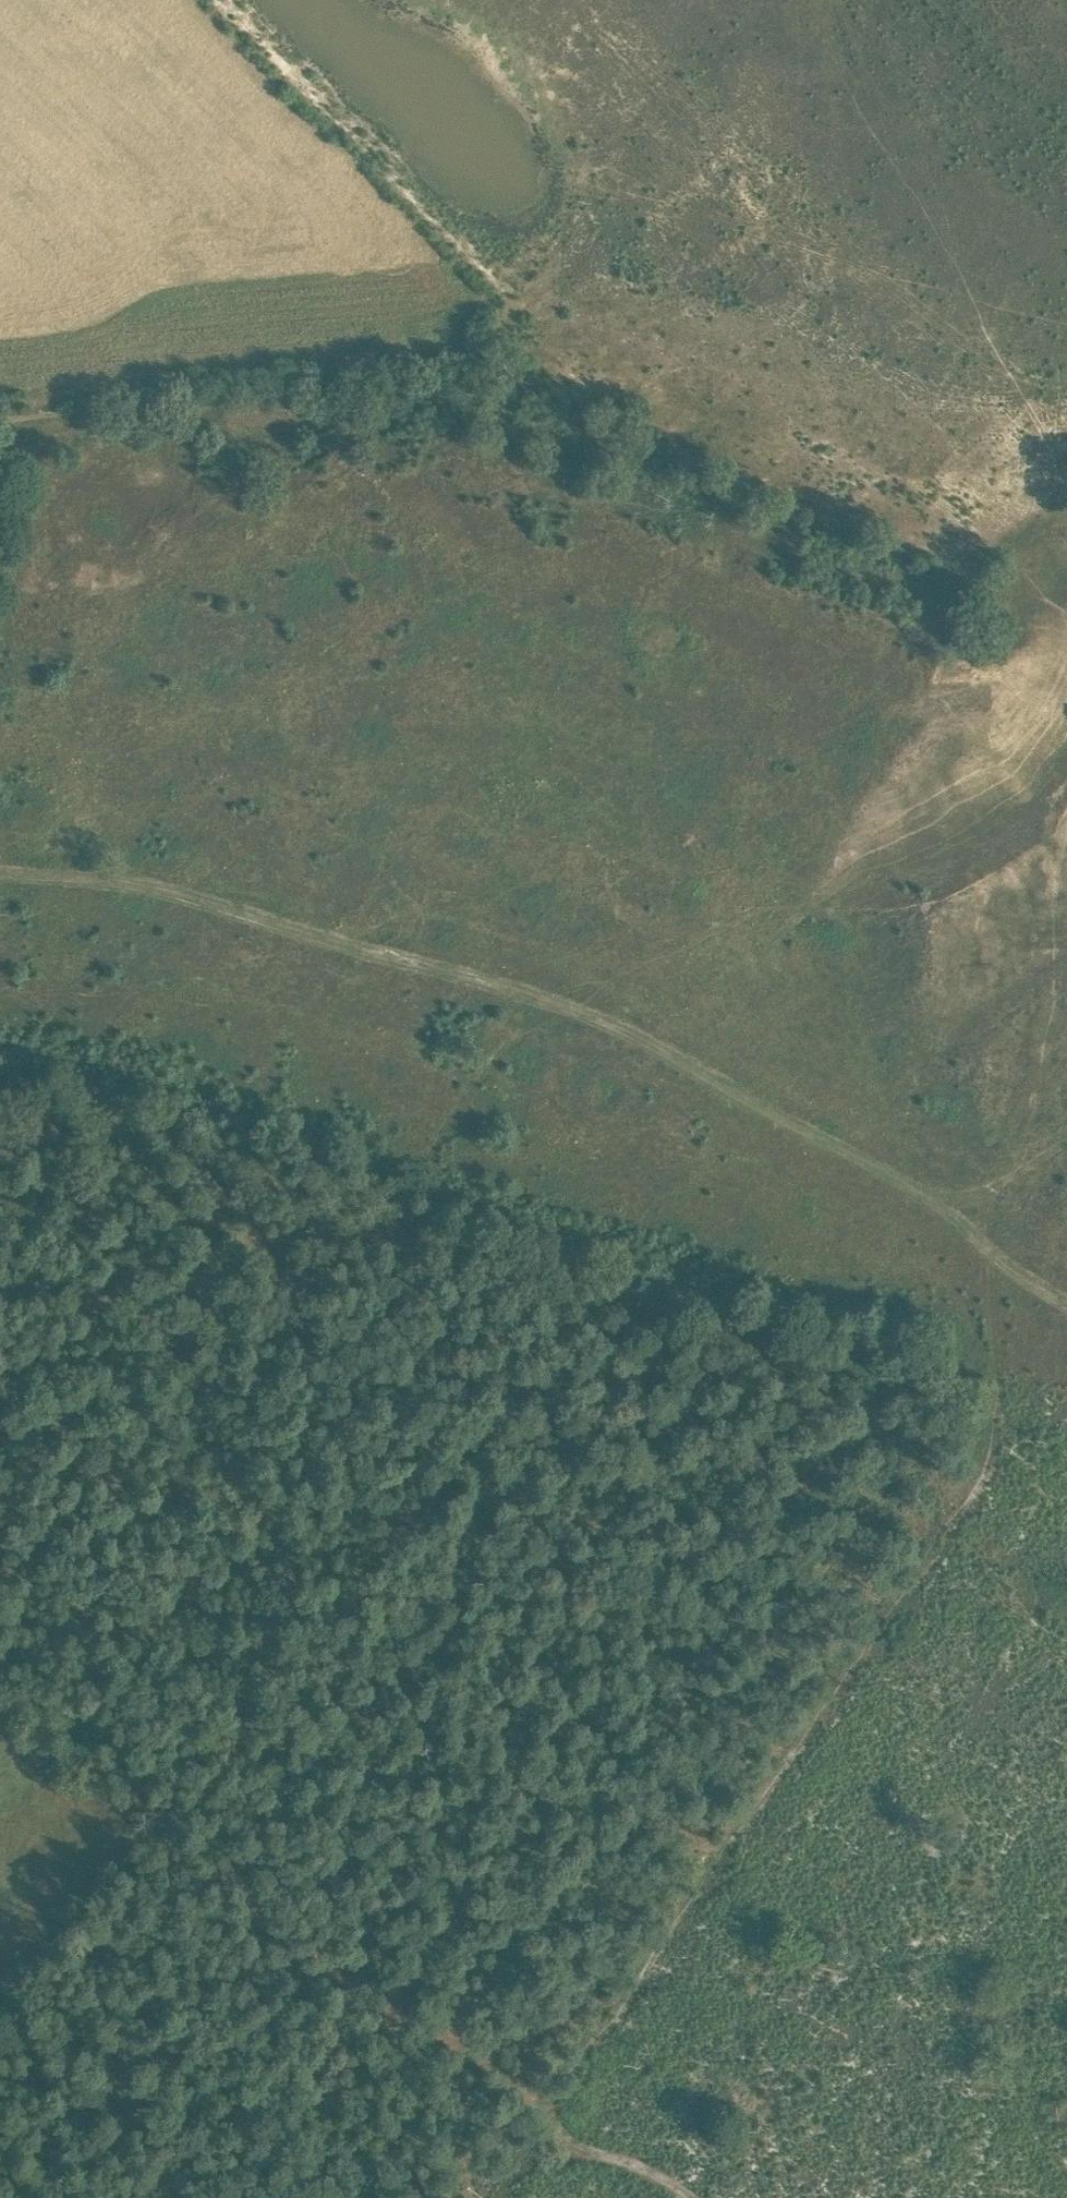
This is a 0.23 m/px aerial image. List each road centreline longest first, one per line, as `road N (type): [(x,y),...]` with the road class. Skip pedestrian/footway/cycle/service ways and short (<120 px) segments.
road 1 (track): [(982,1224),(594,1015),(307,935),(171,884),(0,872)]

